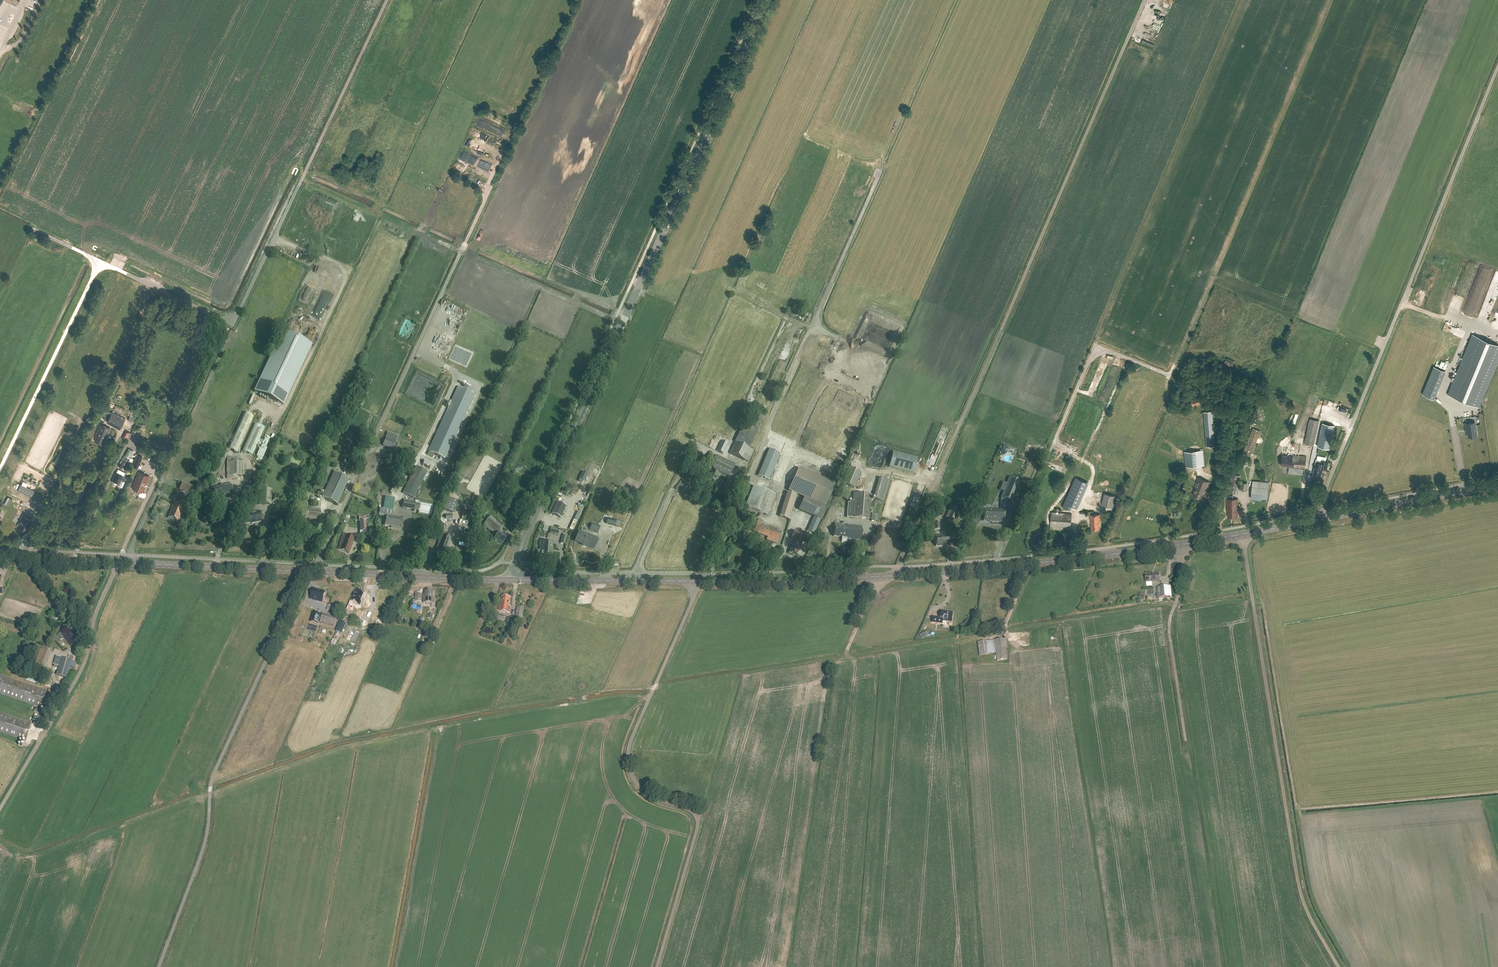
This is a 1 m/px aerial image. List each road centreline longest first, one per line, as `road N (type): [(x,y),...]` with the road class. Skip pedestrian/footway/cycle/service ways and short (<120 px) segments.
road 1 (secondary): [(518,580),(524,538),(768,0)]
road 2 (unclassified): [(889,576),(1145,0)]
road 3 (unclassified): [(1324,518),(1327,486),(1497,66)]
road 4 (unclassified): [(1338,966),(1299,887),(1245,534)]
road 5 (unclassified): [(657,966),(699,812),(645,793),(628,759),(695,581)]
road 6 (unclassified): [(308,571),(490,191),(478,181)]
road 7 (unclassified): [(159,966),(204,845),(212,778),(308,571)]
road 8 (unclassified): [(232,324),(387,0)]
road 9 (secondary): [(1178,545),(889,576)]
road 10 (unclassified): [(0,809),(80,672),(119,562)]
road 11 (unclassified): [(119,562),(232,324)]
road 12 (unclassified): [(100,260),(0,468)]
road 13 (secondary): [(518,580),(308,571)]
road 14 (unclassified): [(1178,545),(1179,592),(1169,626),(1185,740)]
road 15 (secondary): [(889,576),(695,581)]
road 16 (secondary): [(308,571),(119,562)]
road 17 (secondary): [(695,581),(518,580)]
road 18 (secondary): [(1497,486),(1324,518)]
road 19 (unclassified): [(85,424),(152,285)]

